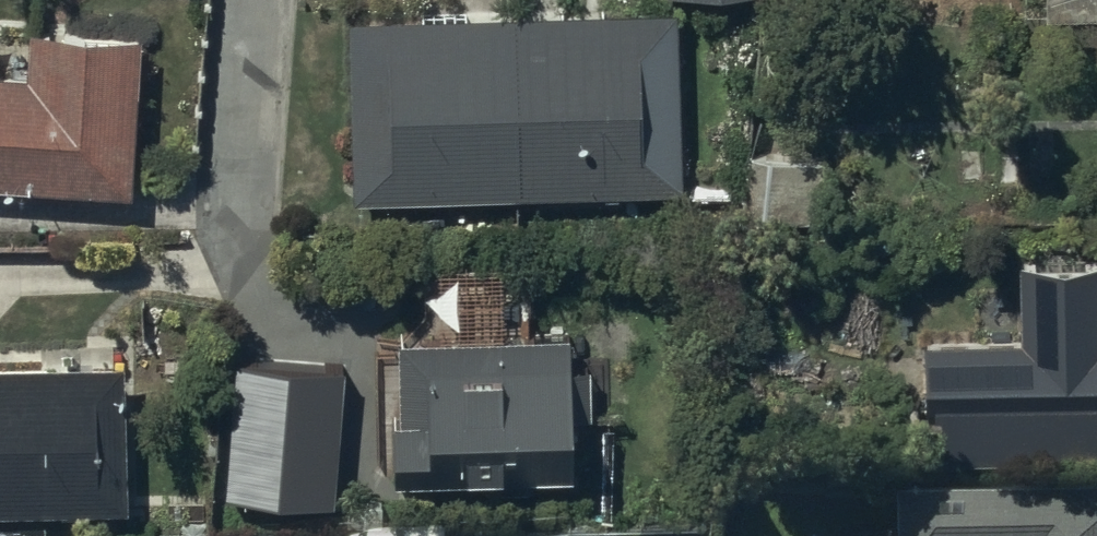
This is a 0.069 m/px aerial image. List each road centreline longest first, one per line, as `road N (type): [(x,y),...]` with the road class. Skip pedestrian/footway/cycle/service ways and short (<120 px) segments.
road 1 (residential): [(241,213),(262,0)]

